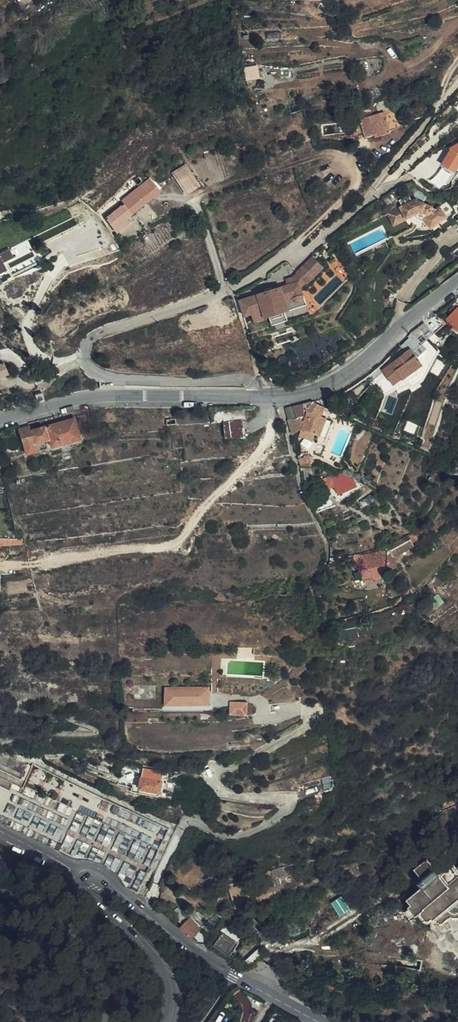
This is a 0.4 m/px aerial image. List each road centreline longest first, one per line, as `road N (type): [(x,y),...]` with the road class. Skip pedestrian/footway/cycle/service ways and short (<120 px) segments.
road 1 (residential): [(256,396),(239,377),(106,375),(91,369),(89,341),(225,290),(287,252),(302,253),(353,213),(446,96)]
road 2 (residential): [(77,876),(101,878),(193,955),(315,1021)]
road 3 (tertiary): [(256,396),(96,397),(0,419)]
road 4 (tertiary): [(457,281),(332,383),(256,396)]
road 5 (residential): [(167,1021),(172,995),(164,969),(76,888),(77,876)]

